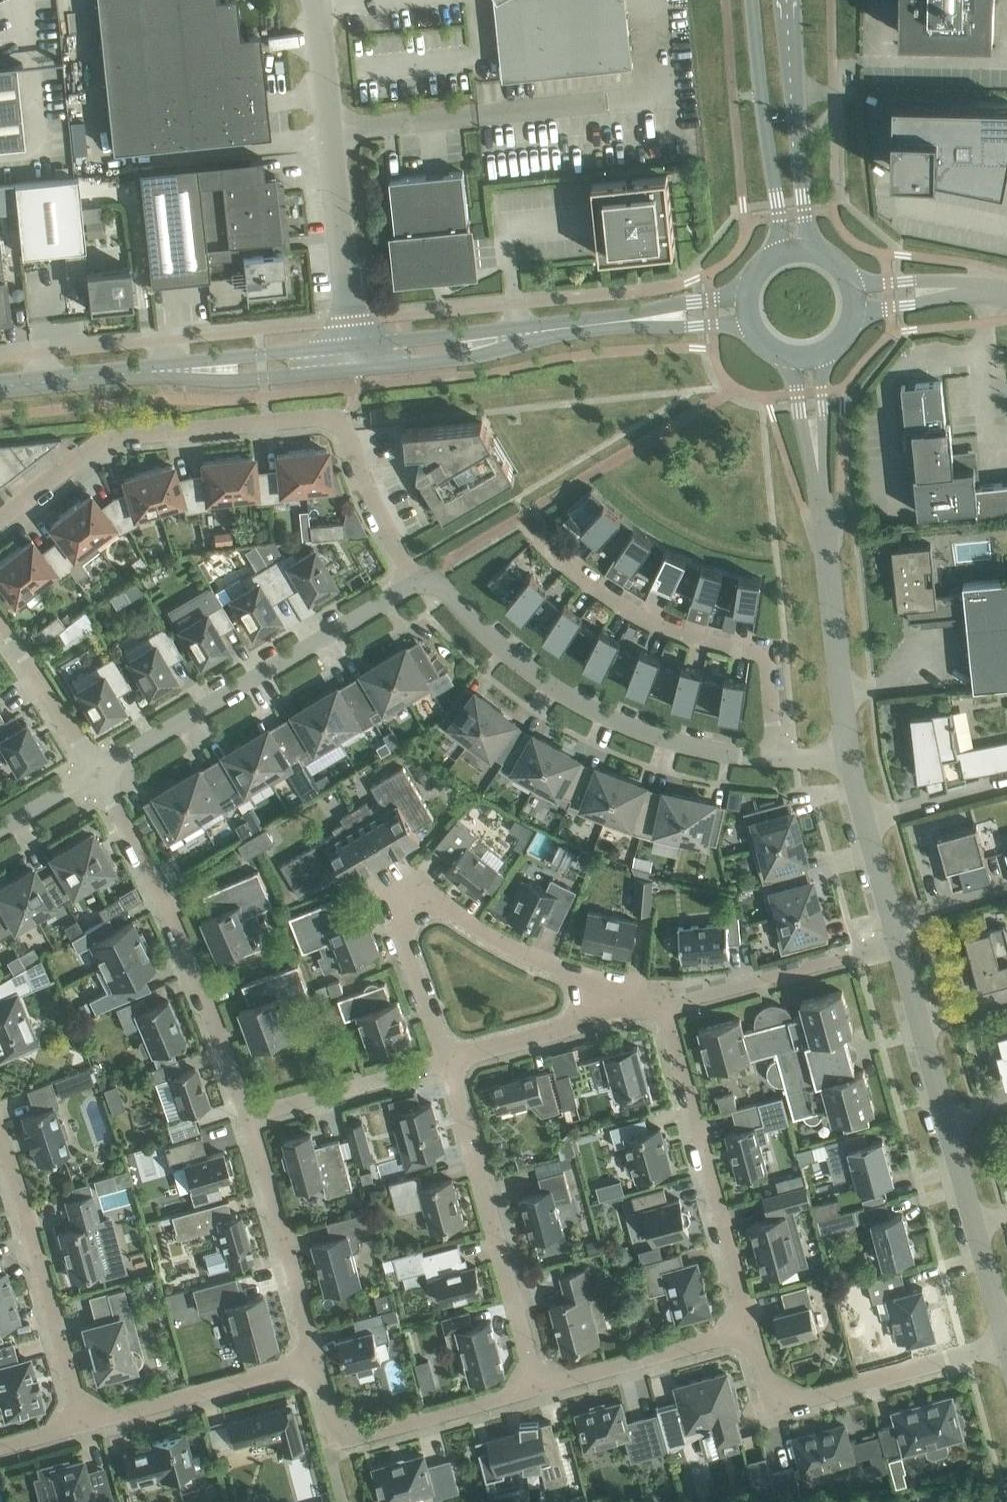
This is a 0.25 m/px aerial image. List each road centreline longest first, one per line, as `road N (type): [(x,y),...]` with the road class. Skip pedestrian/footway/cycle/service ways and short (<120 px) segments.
road 1 (residential): [(413,581),(342,426),(317,415),(107,441),(0,517)]
road 2 (residential): [(663,1006),(428,904),(402,918),(447,1059)]
road 3 (unclassified): [(1006,1341),(897,944)]
road 4 (residential): [(777,757),(710,753),(608,716),(537,672),(463,610),(429,570)]
road 5 (unclassified): [(847,753),(806,356)]
road 6 (residential): [(251,1114),(160,890),(98,771)]
road 7 (residential): [(98,771),(413,581)]
road 8 (residential): [(777,757),(761,653),(629,609),(546,544)]
road 9 (residential): [(537,1389),(447,1059)]
road 10 (residential): [(751,1326),(663,1006)]
road 11 (residential): [(1006,1346),(795,1400),(769,1388),(751,1326)]
road 12 (residential): [(83,1422),(0,1139)]
road 13 (residential): [(537,1389),(368,1432),(345,1426),(328,1402),(318,1354)]
road 14 (unclassified): [(752,0),(779,253)]
road 15 (unclassified): [(811,249),(788,0)]
road 16 (residential): [(318,1354),(251,1114)]
road 17 (residential): [(83,1422),(318,1354)]
road 18 (residential): [(897,944),(663,1006)]
road 19 (residential): [(751,1326),(537,1389)]
road 20 (residential): [(447,1059),(663,1006)]
road 21 (unclassified): [(354,367),(459,358),(570,329)]
road 22 (unclassified): [(570,329),(353,344)]
road 23 (unclassified): [(332,132),(353,344)]
road 24 (unclassified): [(148,372),(264,379),(354,367)]
road 25 (unclassified): [(353,344),(148,372)]
road 26 (residential): [(251,1114),(447,1059)]
road 27 (unclassified): [(897,944),(847,753)]
road 28 (residential): [(0,618),(98,771)]
road 29 (unclassified): [(1006,295),(960,288),(855,297)]
road 30 (unclassified): [(0,387),(148,372)]
road 31 (unclassified): [(332,132),(474,115)]
road 32 (unclassified): [(317,0),(332,132)]

